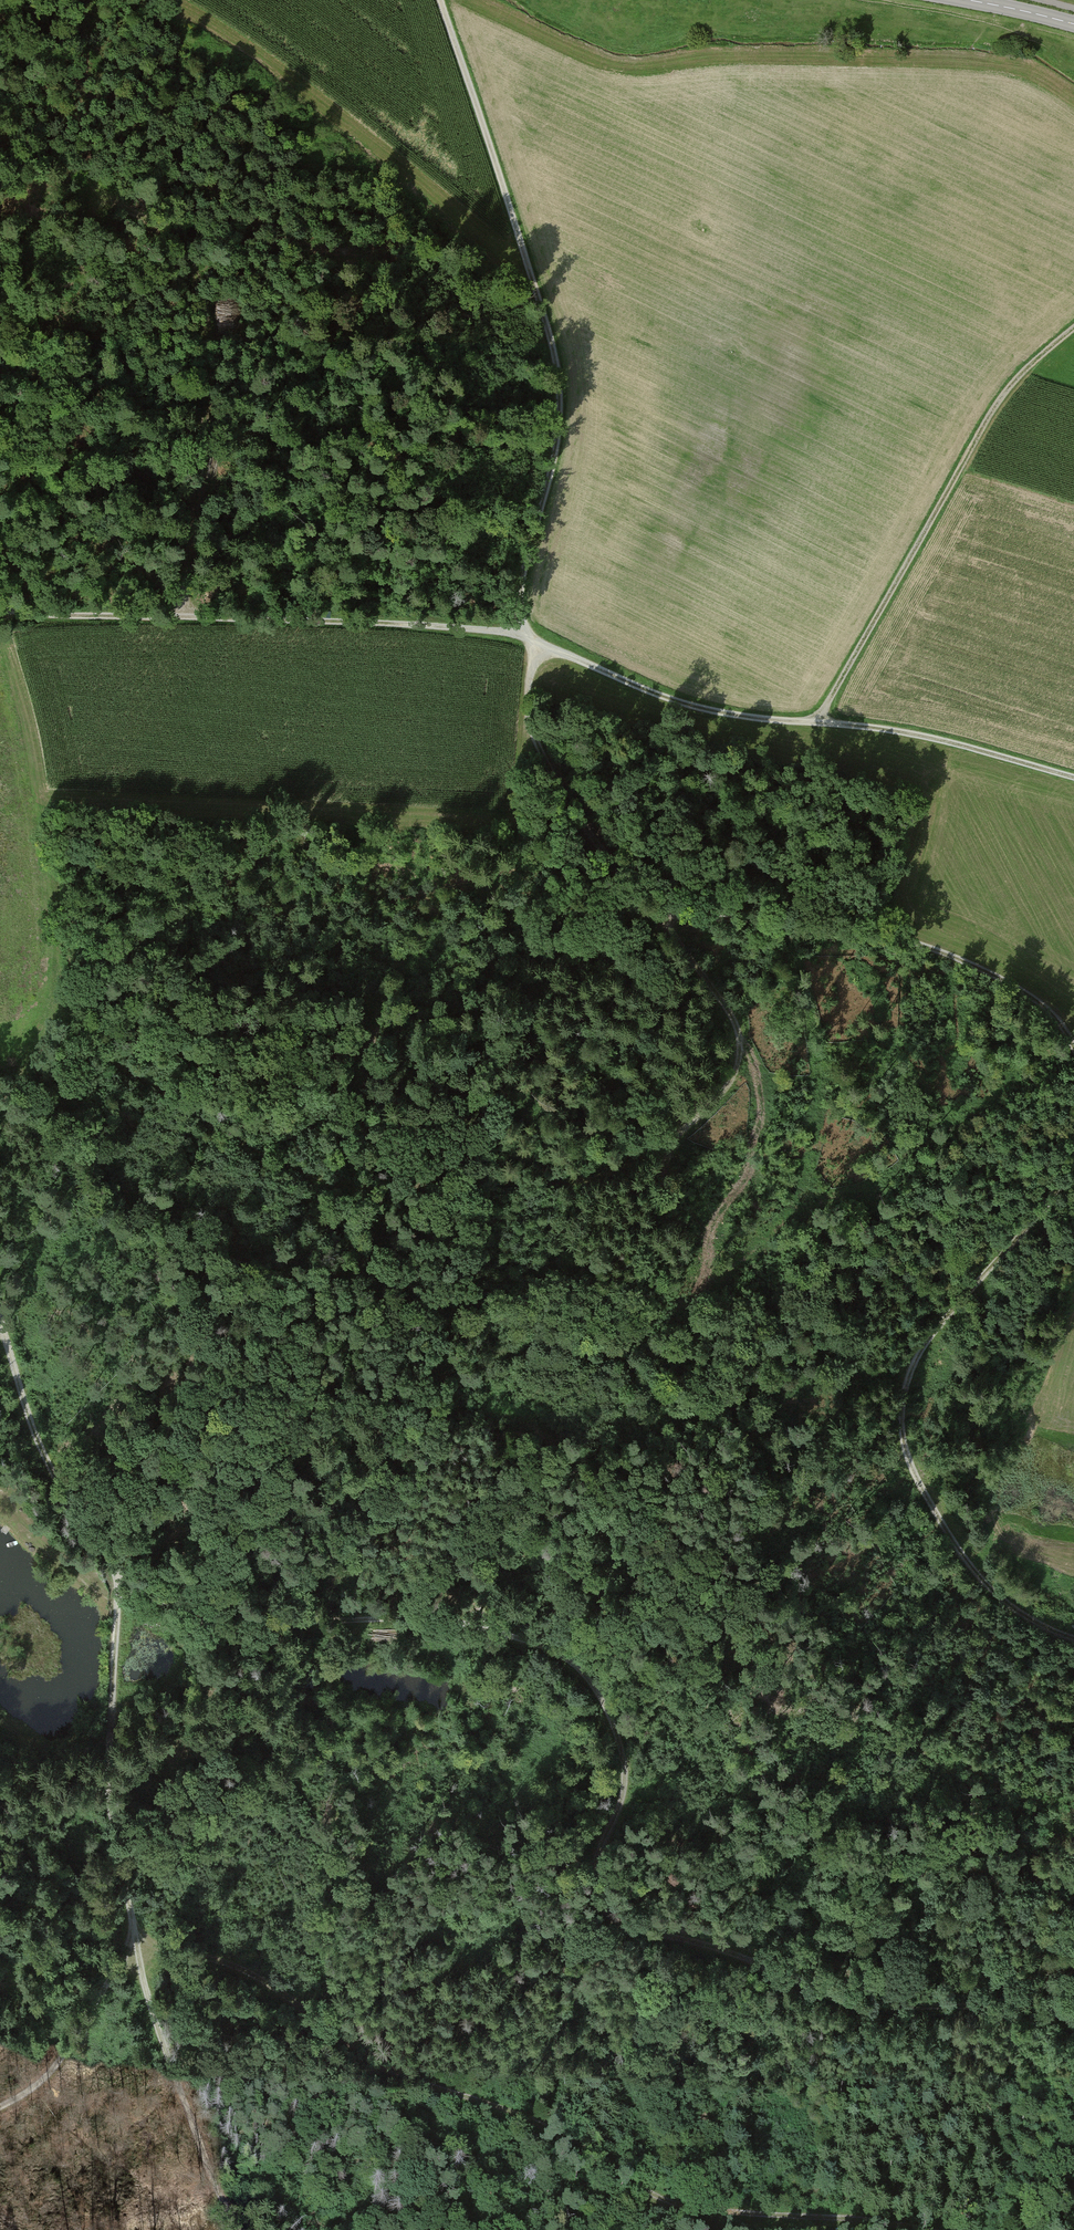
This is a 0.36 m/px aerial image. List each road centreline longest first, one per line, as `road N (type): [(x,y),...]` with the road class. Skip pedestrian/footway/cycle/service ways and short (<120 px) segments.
road 1 (track): [(531,640),(526,716),(544,767),(610,862),(669,919),(672,937),(736,1026),(736,1072),(671,1140),(624,1172),(579,1181),(419,1190),(335,1184),(284,1165),(96,1051),(59,1005)]
road 2 (track): [(116,1573),(177,1617),(222,1625),(455,1622),(563,1654),(605,1706),(625,1764),(620,1804),(591,1871),(595,1899),(607,1911),(883,2010),(1027,2009),(1073,2017)]
road 3 (track): [(914,2229),(743,2216),(656,2197),(528,2120),(409,2079),(255,1978),(136,1942)]
road 4 (track): [(531,640),(521,577),(554,459),(559,370),(440,0)]
road 5 (track): [(136,1942),(110,1799),(116,1573),(33,1441),(0,1311)]
road 6 (track): [(1073,1639),(1017,1610),(956,1548),(913,1474),(902,1420),(920,1349),(1073,1163)]
road 7 (track): [(531,640),(699,707),(897,731),(1073,778)]
road 8 (track): [(0,609),(323,619),(507,631),(531,640)]
road 9 (track): [(187,617),(209,380),(204,301),(183,250),(161,228),(120,205),(93,202)]
road 10 (track): [(816,722),(1000,399),(1073,329)]
road 11 (track): [(1073,1044),(1039,1002),(904,942),(703,914),(669,919)]
road 12 (track): [(238,2229),(149,2010),(136,1942)]
road 13 (track): [(136,1942),(58,2066),(0,2109)]

